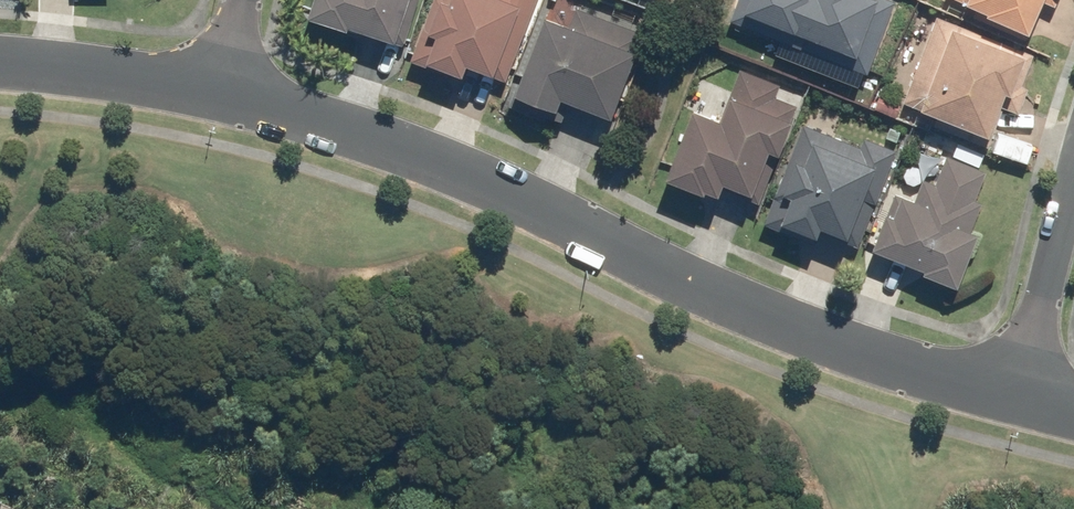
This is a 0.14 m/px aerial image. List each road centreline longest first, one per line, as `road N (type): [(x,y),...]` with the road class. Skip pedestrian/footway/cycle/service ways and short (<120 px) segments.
road 1 (residential): [(216,94),(359,132),(490,183),(722,297),(1013,401)]
road 2 (residential): [(1013,401),(1073,181)]
road 3 (residential): [(0,66),(216,94)]

